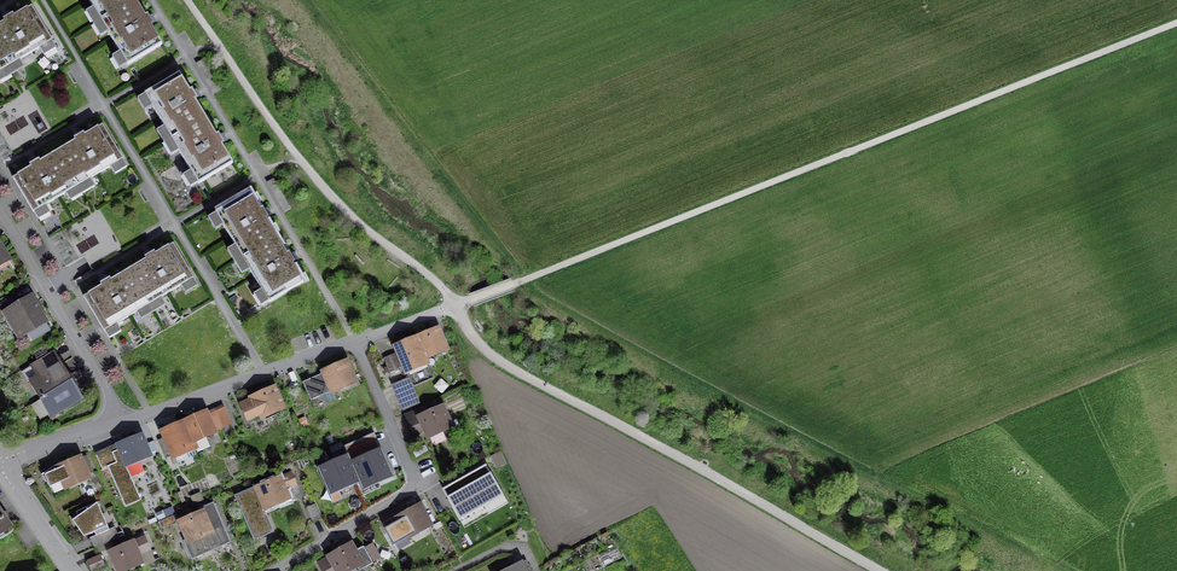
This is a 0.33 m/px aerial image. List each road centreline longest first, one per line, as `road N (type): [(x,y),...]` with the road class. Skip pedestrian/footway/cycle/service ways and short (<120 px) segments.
road 1 (track): [(189,0),(297,155),(360,224),(443,289),(470,341),(515,376),(879,570)]
road 2 (track): [(354,338),(460,307),(1176,22)]
road 3 (residential): [(263,570),(412,482),(354,338)]
road 4 (residential): [(123,417),(354,338)]
road 5 (residential): [(123,417),(0,212)]
road 6 (residential): [(0,460),(123,417)]
road 7 (residential): [(71,570),(0,468)]

